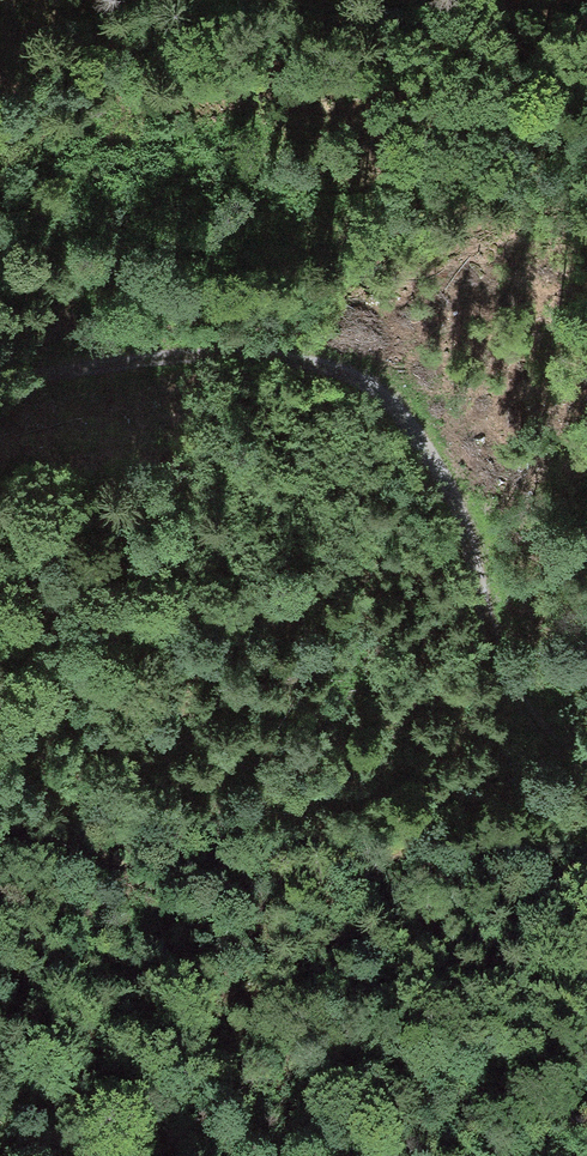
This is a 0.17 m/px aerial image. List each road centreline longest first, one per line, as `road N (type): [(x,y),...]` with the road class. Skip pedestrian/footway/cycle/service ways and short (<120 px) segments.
road 1 (track): [(586,773),(521,697),(476,543),(430,453),(369,385),(300,362),(215,349),(0,371)]
road 2 (track): [(586,142),(316,213),(94,204),(0,232)]

